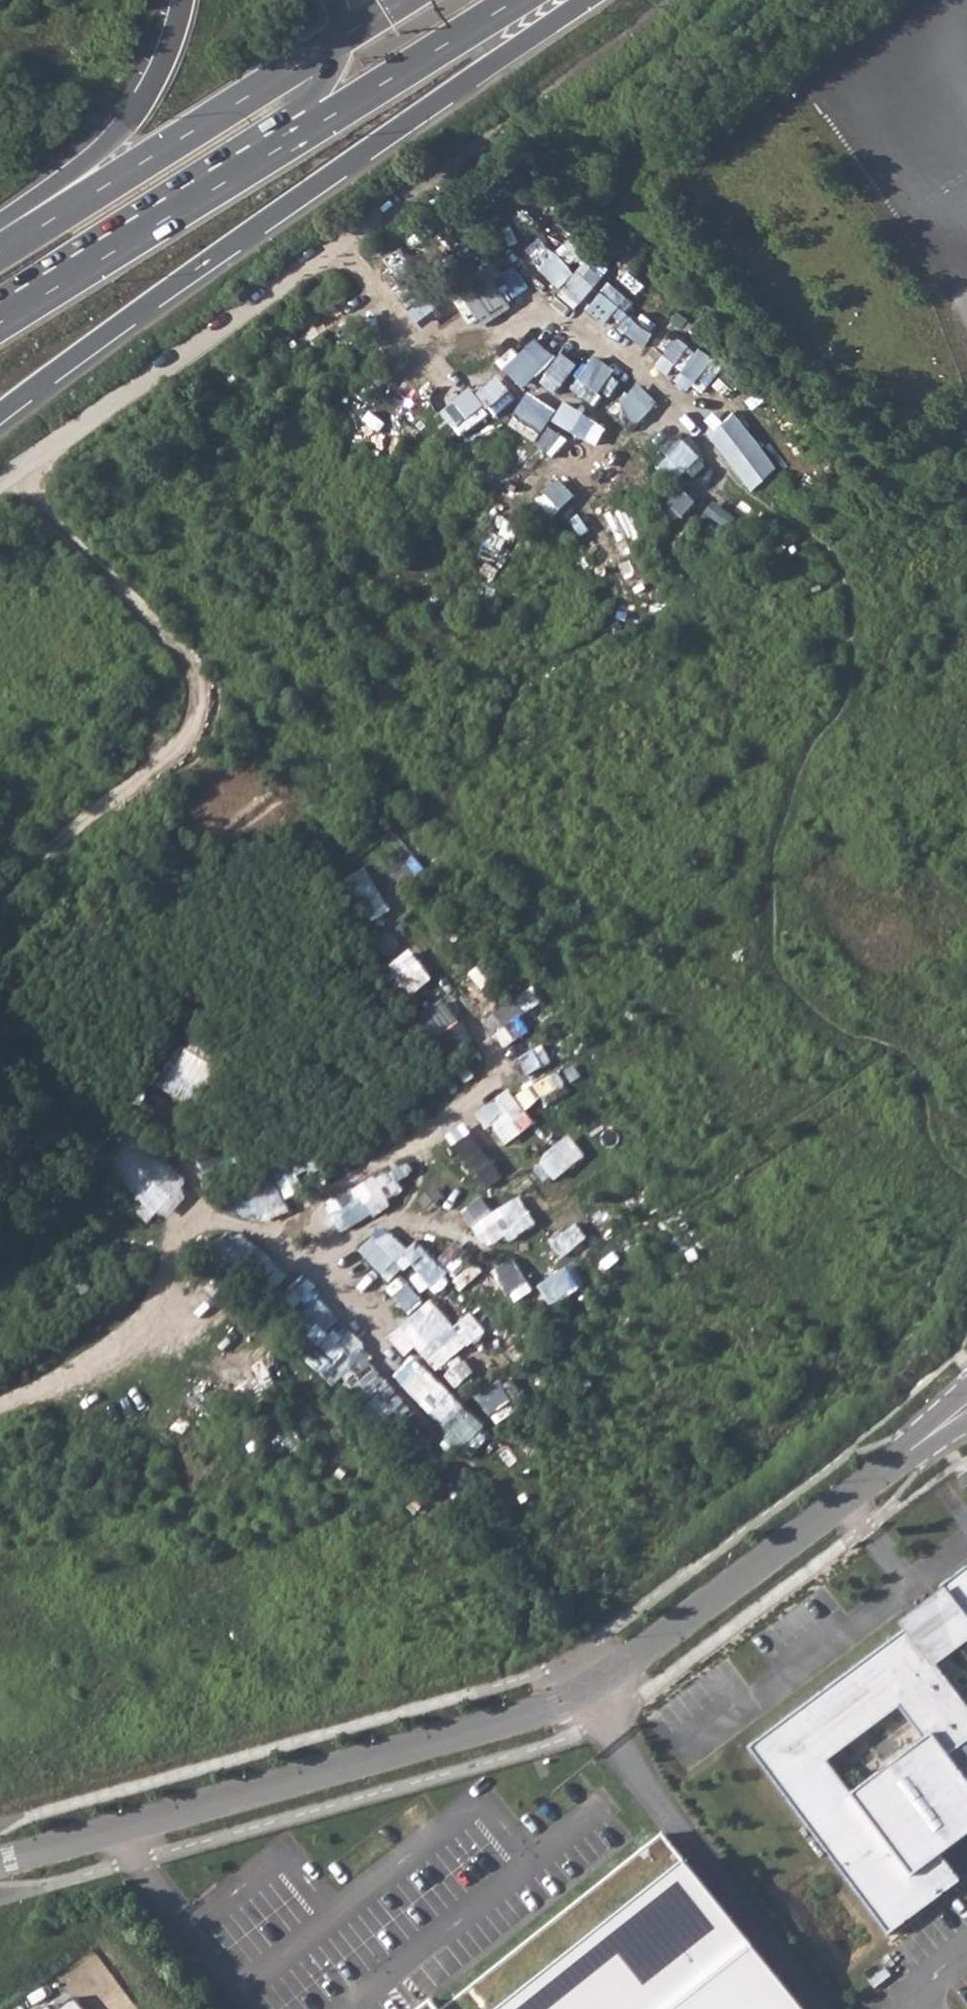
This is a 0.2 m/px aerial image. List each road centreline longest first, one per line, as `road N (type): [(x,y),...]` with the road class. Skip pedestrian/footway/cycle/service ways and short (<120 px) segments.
road 1 (residential): [(913,1458),(556,1712),(0,1863)]
road 2 (motorway): [(0,411),(584,0)]
road 3 (track): [(8,474),(74,535),(185,661),(203,696),(203,723),(183,751),(35,862)]
road 4 (residential): [(447,171),(0,479)]
road 5 (primary): [(338,36),(0,251)]
road 6 (primary): [(0,323),(314,127)]
road 7 (motorway): [(183,0),(160,71),(126,126),(0,223)]
road 8 (primary): [(314,127),(514,0)]

